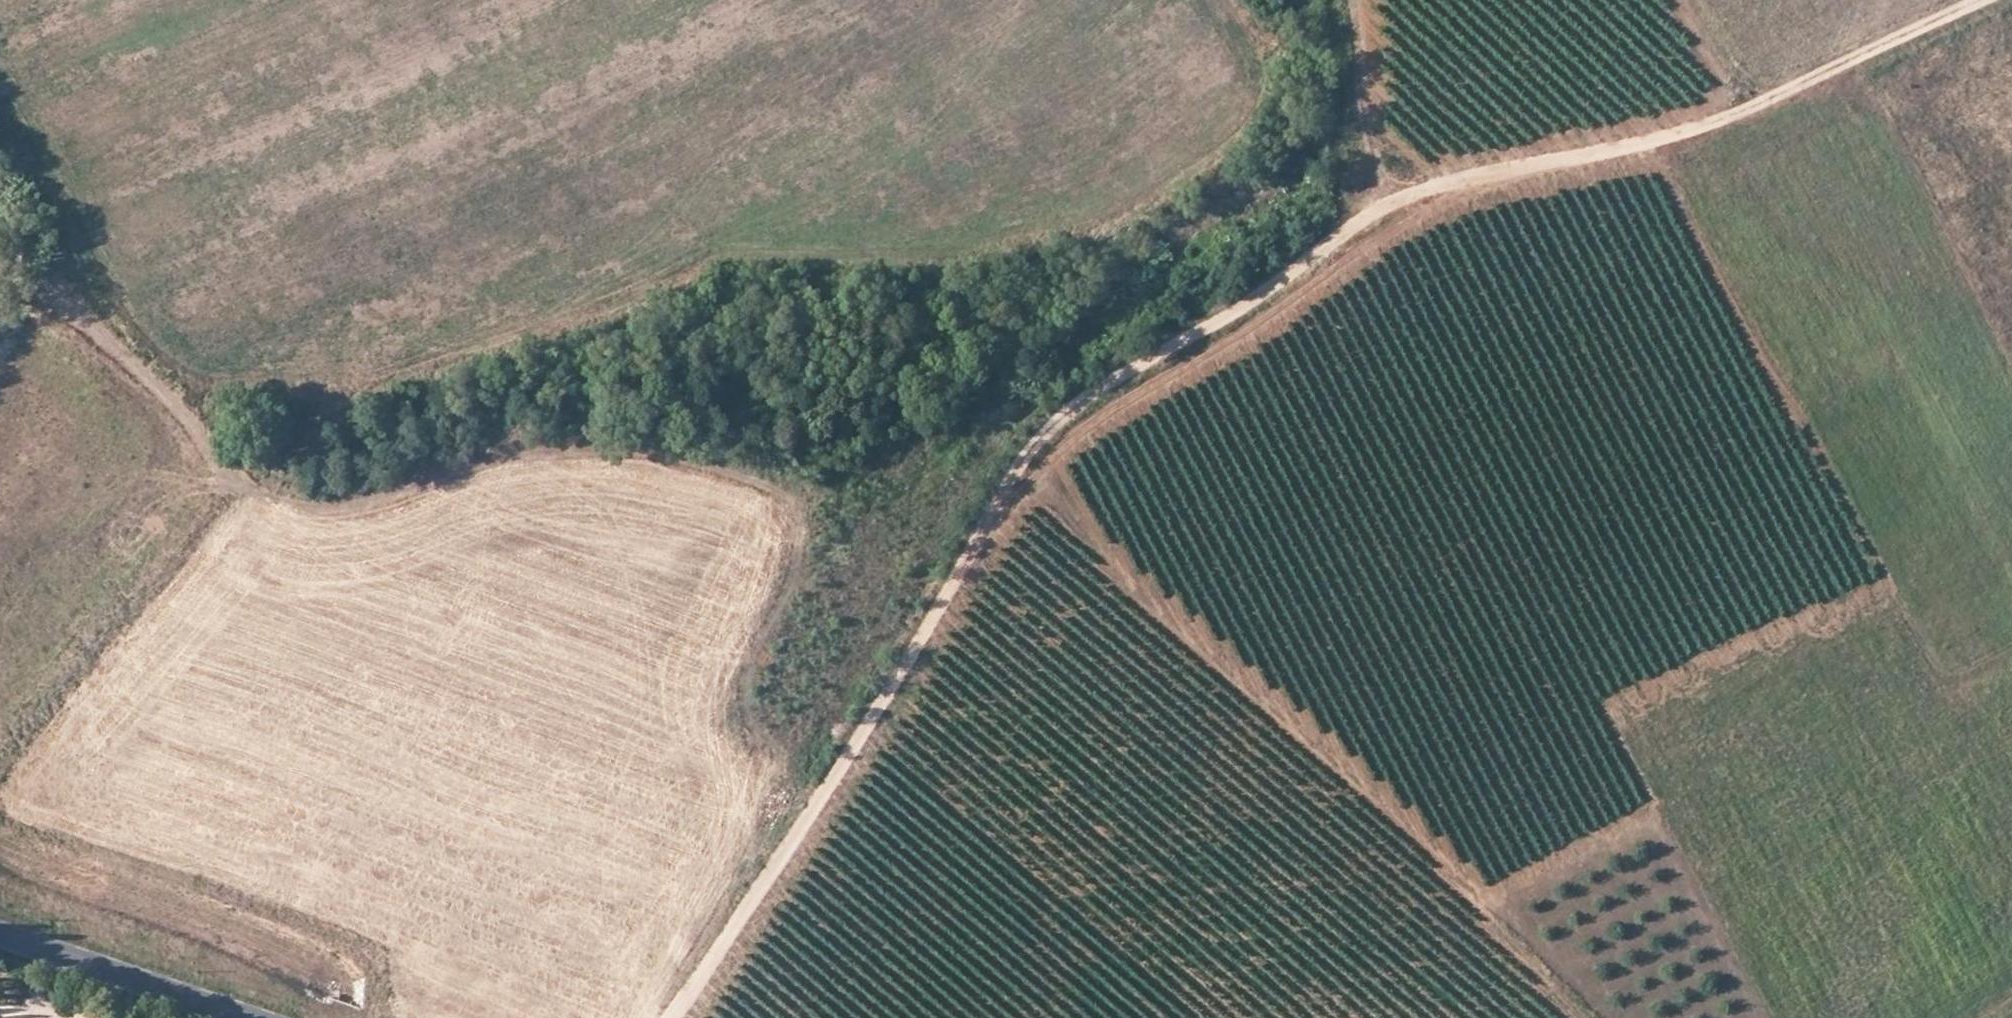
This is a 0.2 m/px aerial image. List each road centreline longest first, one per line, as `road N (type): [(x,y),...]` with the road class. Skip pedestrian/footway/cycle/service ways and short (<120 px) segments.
road 1 (track): [(1990,0),(1740,116),(1391,206),(1245,309),(1047,428),(1004,485),(862,729),(673,1017)]
road 2 (tertiary): [(0,932),(258,1017)]

